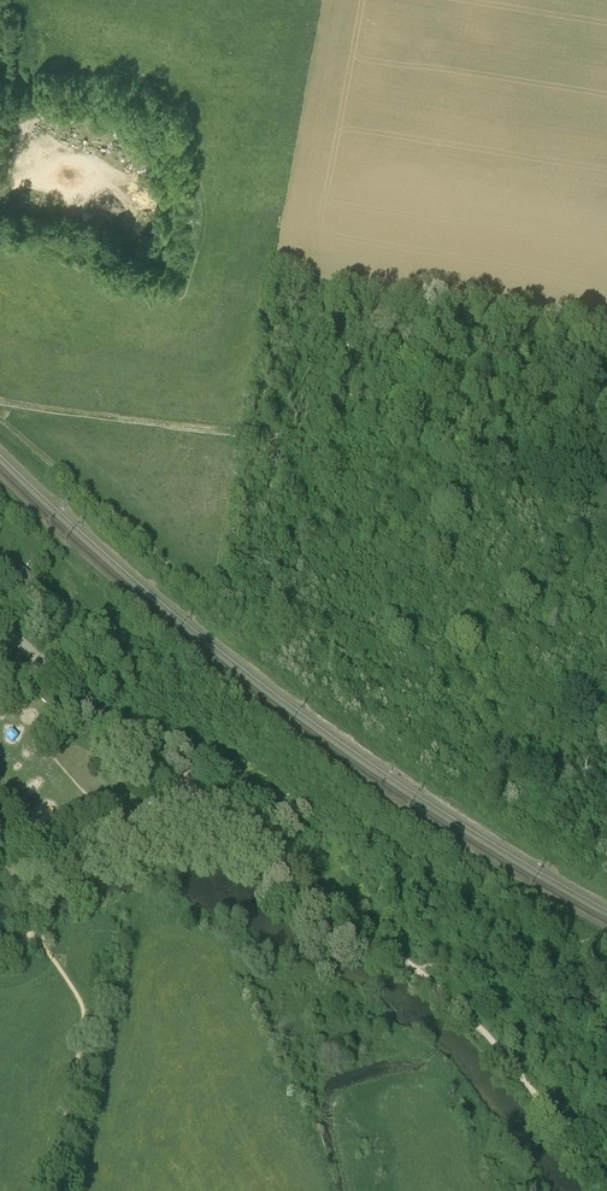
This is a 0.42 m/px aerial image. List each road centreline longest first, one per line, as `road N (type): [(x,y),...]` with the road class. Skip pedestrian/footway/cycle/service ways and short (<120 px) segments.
road 1 (track): [(0,403),(242,433),(376,435),(494,499),(583,507)]
road 2 (track): [(606,1180),(480,1026),(277,856)]
road 3 (unclassified): [(267,848),(0,625)]
road 4 (track): [(38,938),(86,1018),(50,1190)]
road 5 (track): [(12,186),(70,158),(82,160),(95,184),(81,200),(28,191)]

